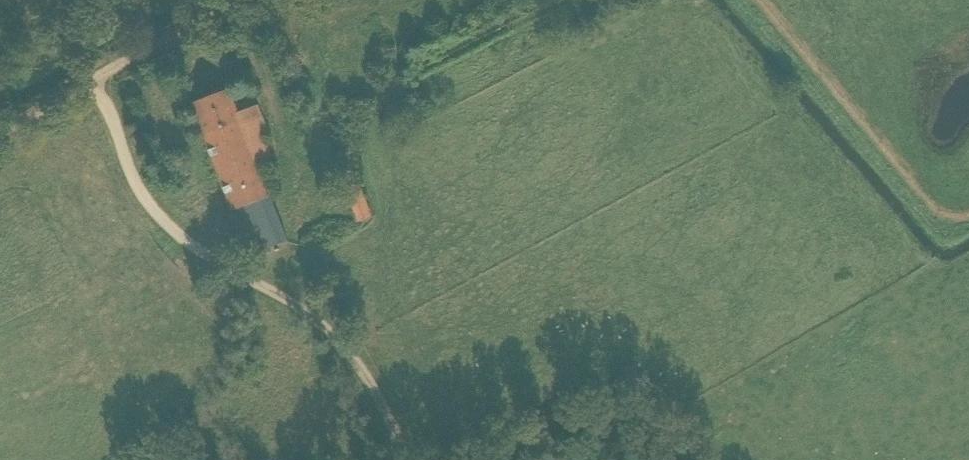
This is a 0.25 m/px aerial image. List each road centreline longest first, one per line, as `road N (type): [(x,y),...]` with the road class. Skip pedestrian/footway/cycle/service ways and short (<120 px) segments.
road 1 (track): [(92,78),(137,195),(190,249),(282,296),(352,353),(413,459)]
road 2 (track): [(0,127),(258,0)]

